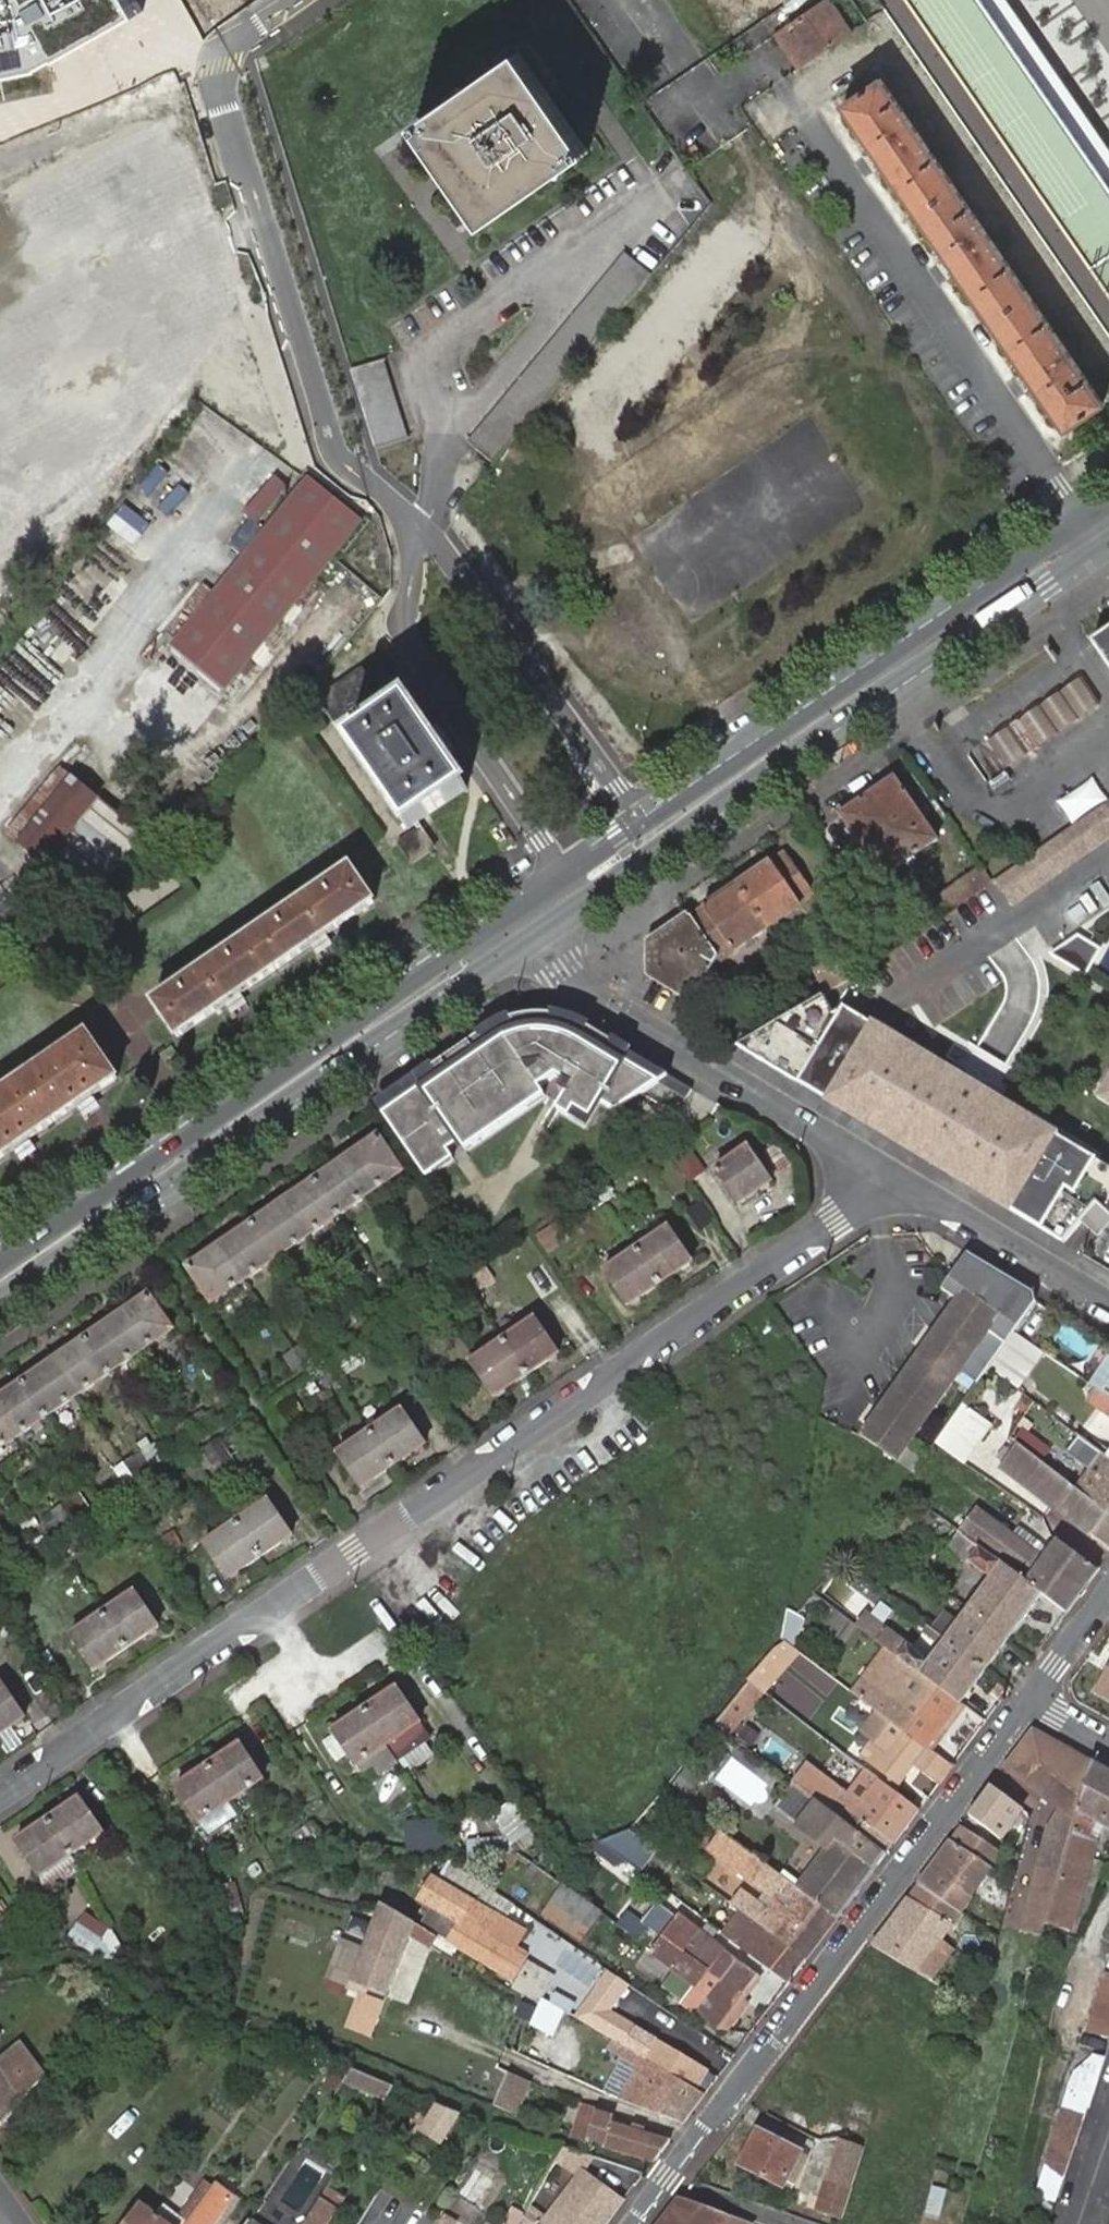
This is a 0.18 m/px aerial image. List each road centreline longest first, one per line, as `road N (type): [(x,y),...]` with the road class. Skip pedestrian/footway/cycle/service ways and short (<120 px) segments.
road 1 (residential): [(884,1167),(835,1218),(0,1796)]
road 2 (residential): [(1031,1699),(634,2223)]
road 3 (primary): [(0,1303),(542,934)]
road 4 (primary): [(584,905),(1108,544)]
road 5 (primary): [(521,903),(0,1261)]
road 6 (residential): [(419,527),(332,451),(215,65),(225,44),(290,0)]
road 7 (primary): [(1108,500),(638,822)]
road 8 (residential): [(884,1167),(608,1004),(562,965),(542,934)]
road 9 (residential): [(419,527),(408,625),(416,654),(563,874)]
road 10 (residential): [(638,822),(419,527)]
road 11 (residential): [(1108,1304),(884,1167)]
road 12 (residential): [(1108,1591),(1031,1699)]

